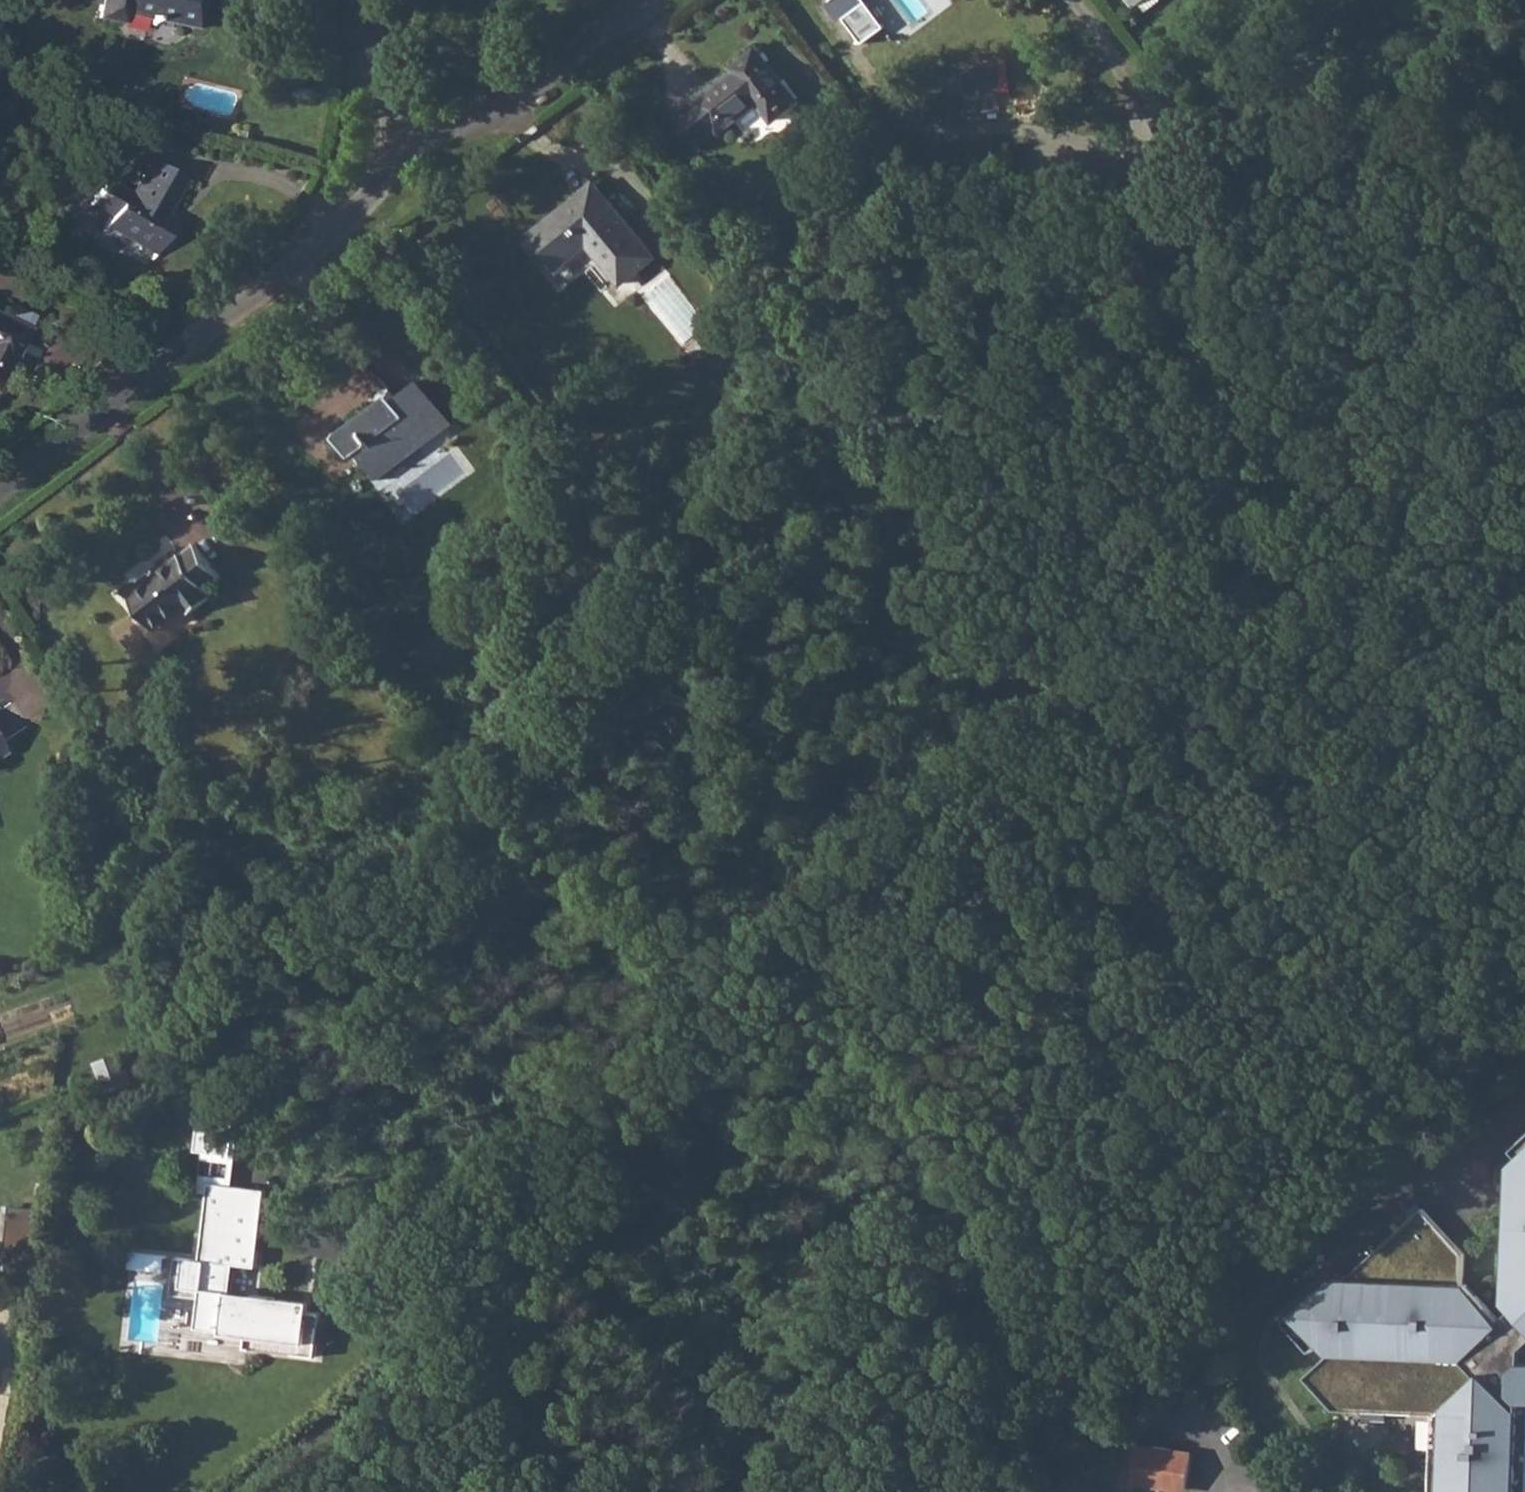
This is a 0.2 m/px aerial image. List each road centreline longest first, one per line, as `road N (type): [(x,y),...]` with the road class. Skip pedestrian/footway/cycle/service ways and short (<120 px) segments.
road 1 (residential): [(0,493),(397,191)]
road 2 (residential): [(397,191),(653,0)]
road 3 (residential): [(366,0),(389,59),(397,191)]

